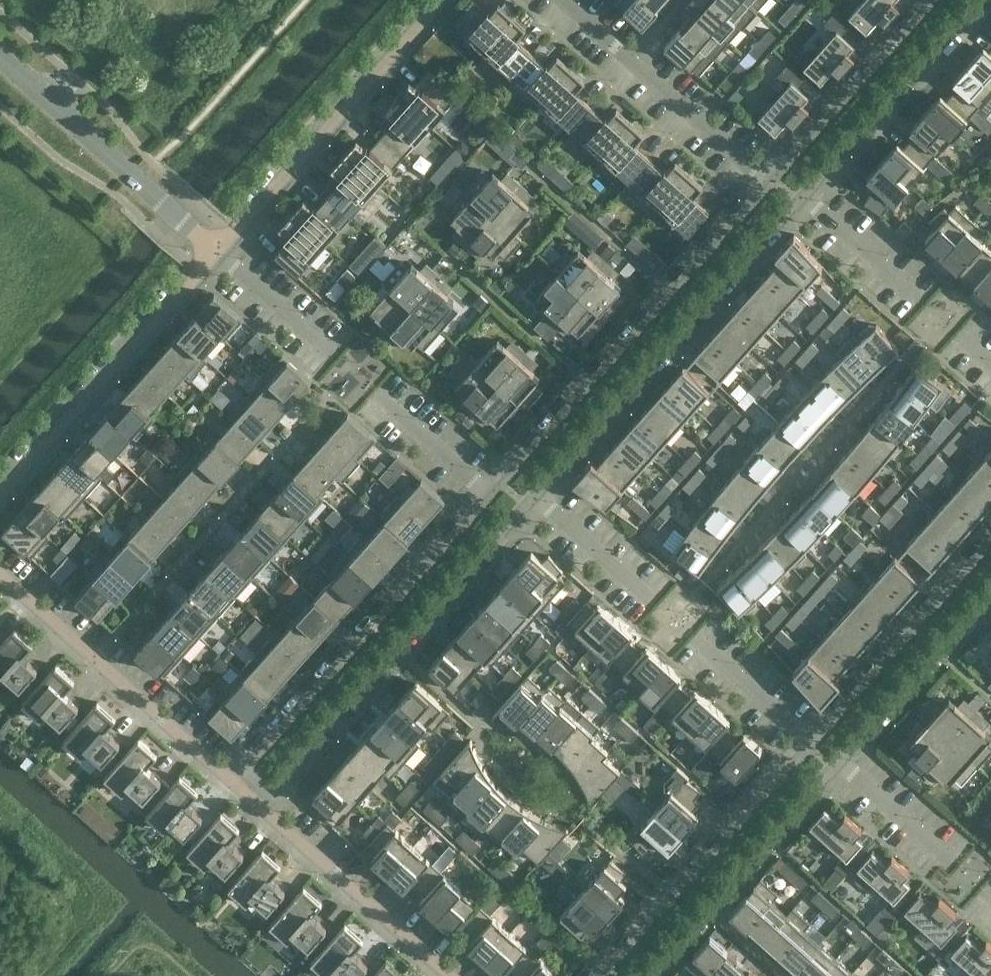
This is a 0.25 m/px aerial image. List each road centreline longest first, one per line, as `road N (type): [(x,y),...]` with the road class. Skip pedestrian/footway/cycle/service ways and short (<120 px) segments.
road 1 (residential): [(770,182),(489,494)]
road 2 (residential): [(260,806),(532,494)]
road 3 (residential): [(532,494),(801,195)]
road 4 (residential): [(489,494),(230,780)]
road 5 (residential): [(216,252),(441,0)]
road 6 (residential): [(0,492),(216,252)]
road 7 (residential): [(807,743),(601,975)]
road 8 (residential): [(230,780),(0,575)]
road 9 (residential): [(216,252),(0,57)]
road 10 (residential): [(642,975),(837,759)]
road 11 (residential): [(770,182),(559,0)]
road 12 (residential): [(990,541),(807,743)]
road 13 (residential): [(801,195),(977,0)]
road 14 (residential): [(449,975),(260,806)]
road 15 (residential): [(935,0),(770,182)]
road 16 (residential): [(837,759),(990,590)]
road 17 (residential): [(653,597),(532,494)]
road 18 (residential): [(921,299),(801,195)]
road 19 (residential): [(333,355),(216,252)]
road 20 (residential): [(807,743),(693,637)]
road 21 (residential): [(952,861),(837,759)]
road 22 (residential): [(489,494),(375,393)]

